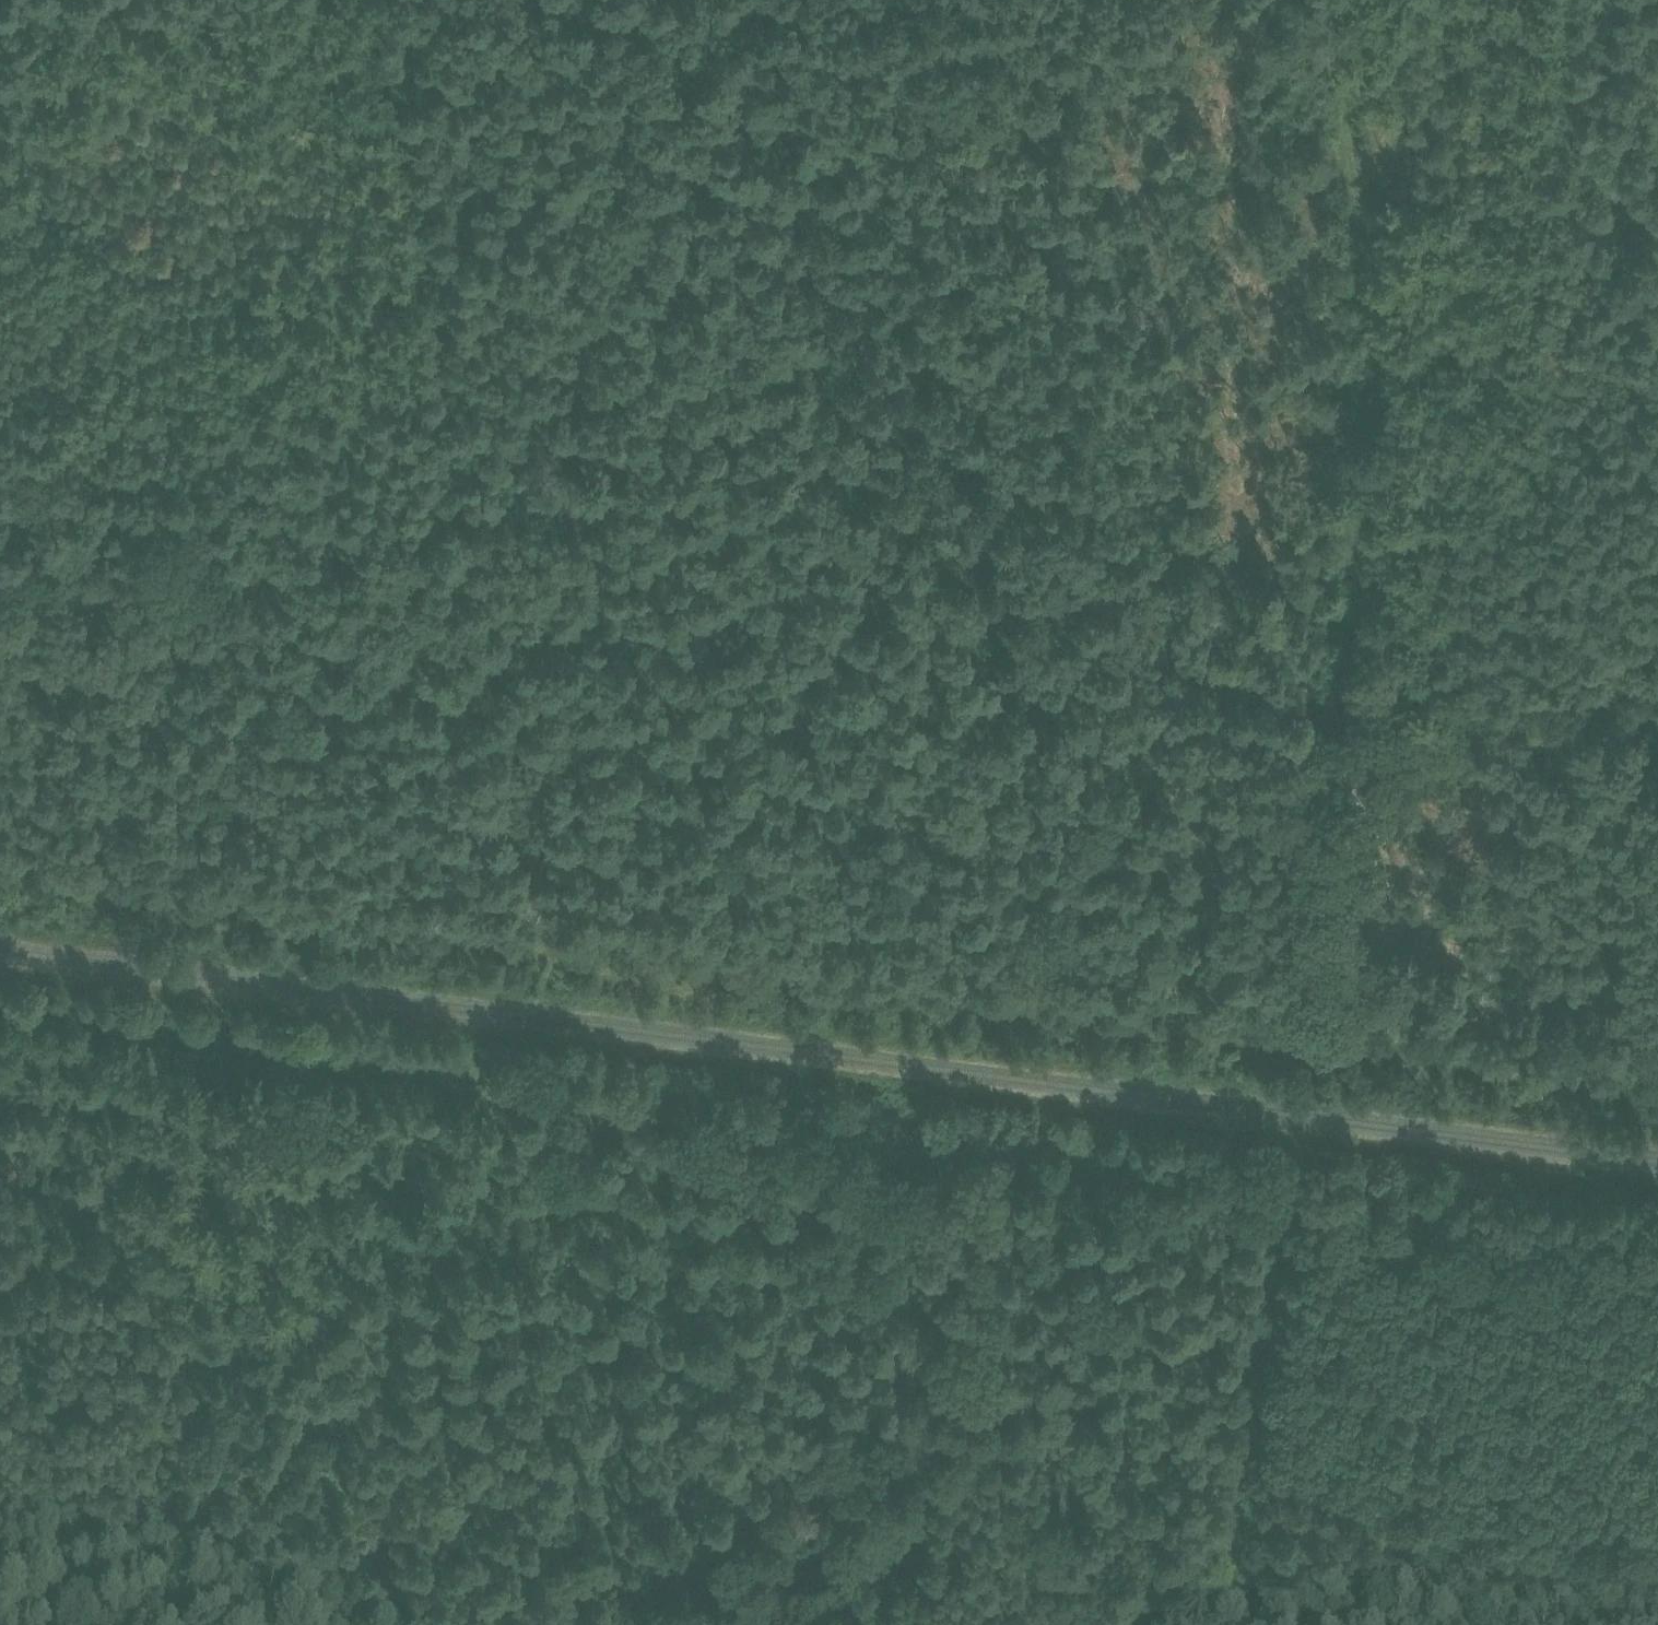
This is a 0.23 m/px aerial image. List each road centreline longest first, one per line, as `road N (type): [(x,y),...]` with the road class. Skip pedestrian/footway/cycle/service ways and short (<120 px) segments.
road 1 (track): [(1224,1624),(1279,1159)]

